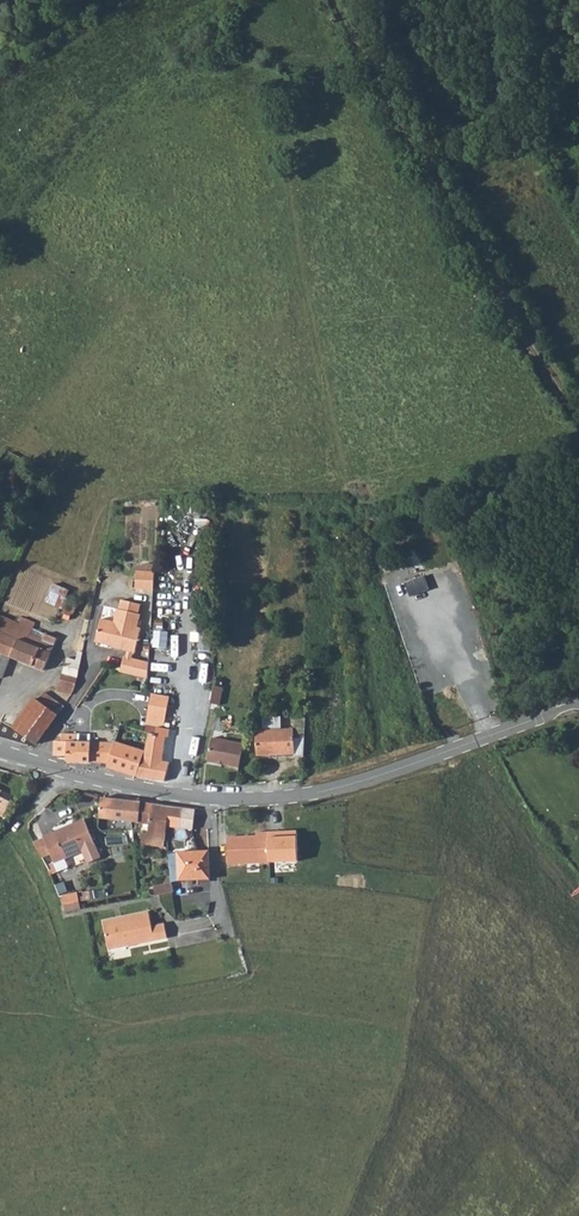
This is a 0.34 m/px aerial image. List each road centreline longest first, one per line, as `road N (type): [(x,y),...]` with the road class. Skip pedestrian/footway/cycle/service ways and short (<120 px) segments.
road 1 (residential): [(578,704),(337,789),(273,799),(170,796),(0,752)]
road 2 (track): [(578,407),(411,135),(344,0)]
road 3 (track): [(578,902),(450,750)]

